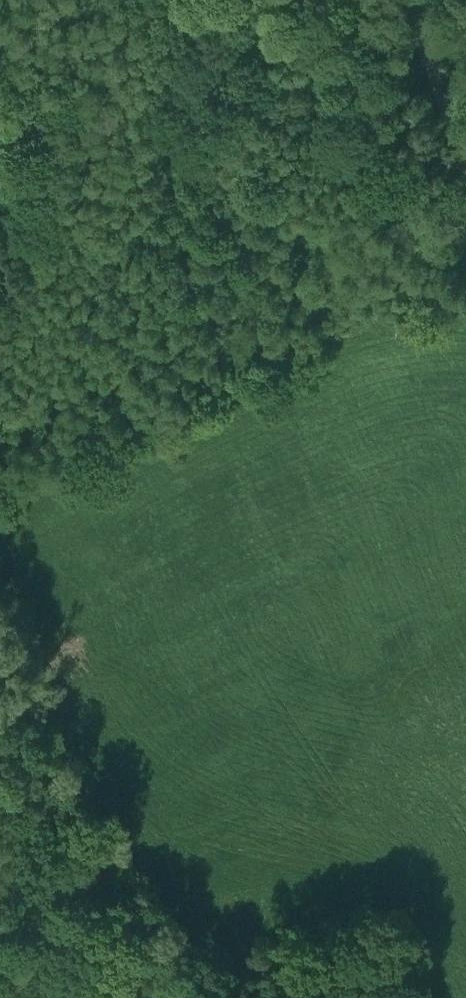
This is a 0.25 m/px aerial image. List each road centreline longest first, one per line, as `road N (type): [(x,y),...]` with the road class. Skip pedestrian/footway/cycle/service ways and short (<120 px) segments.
road 1 (unclassified): [(465,142),(408,0)]

